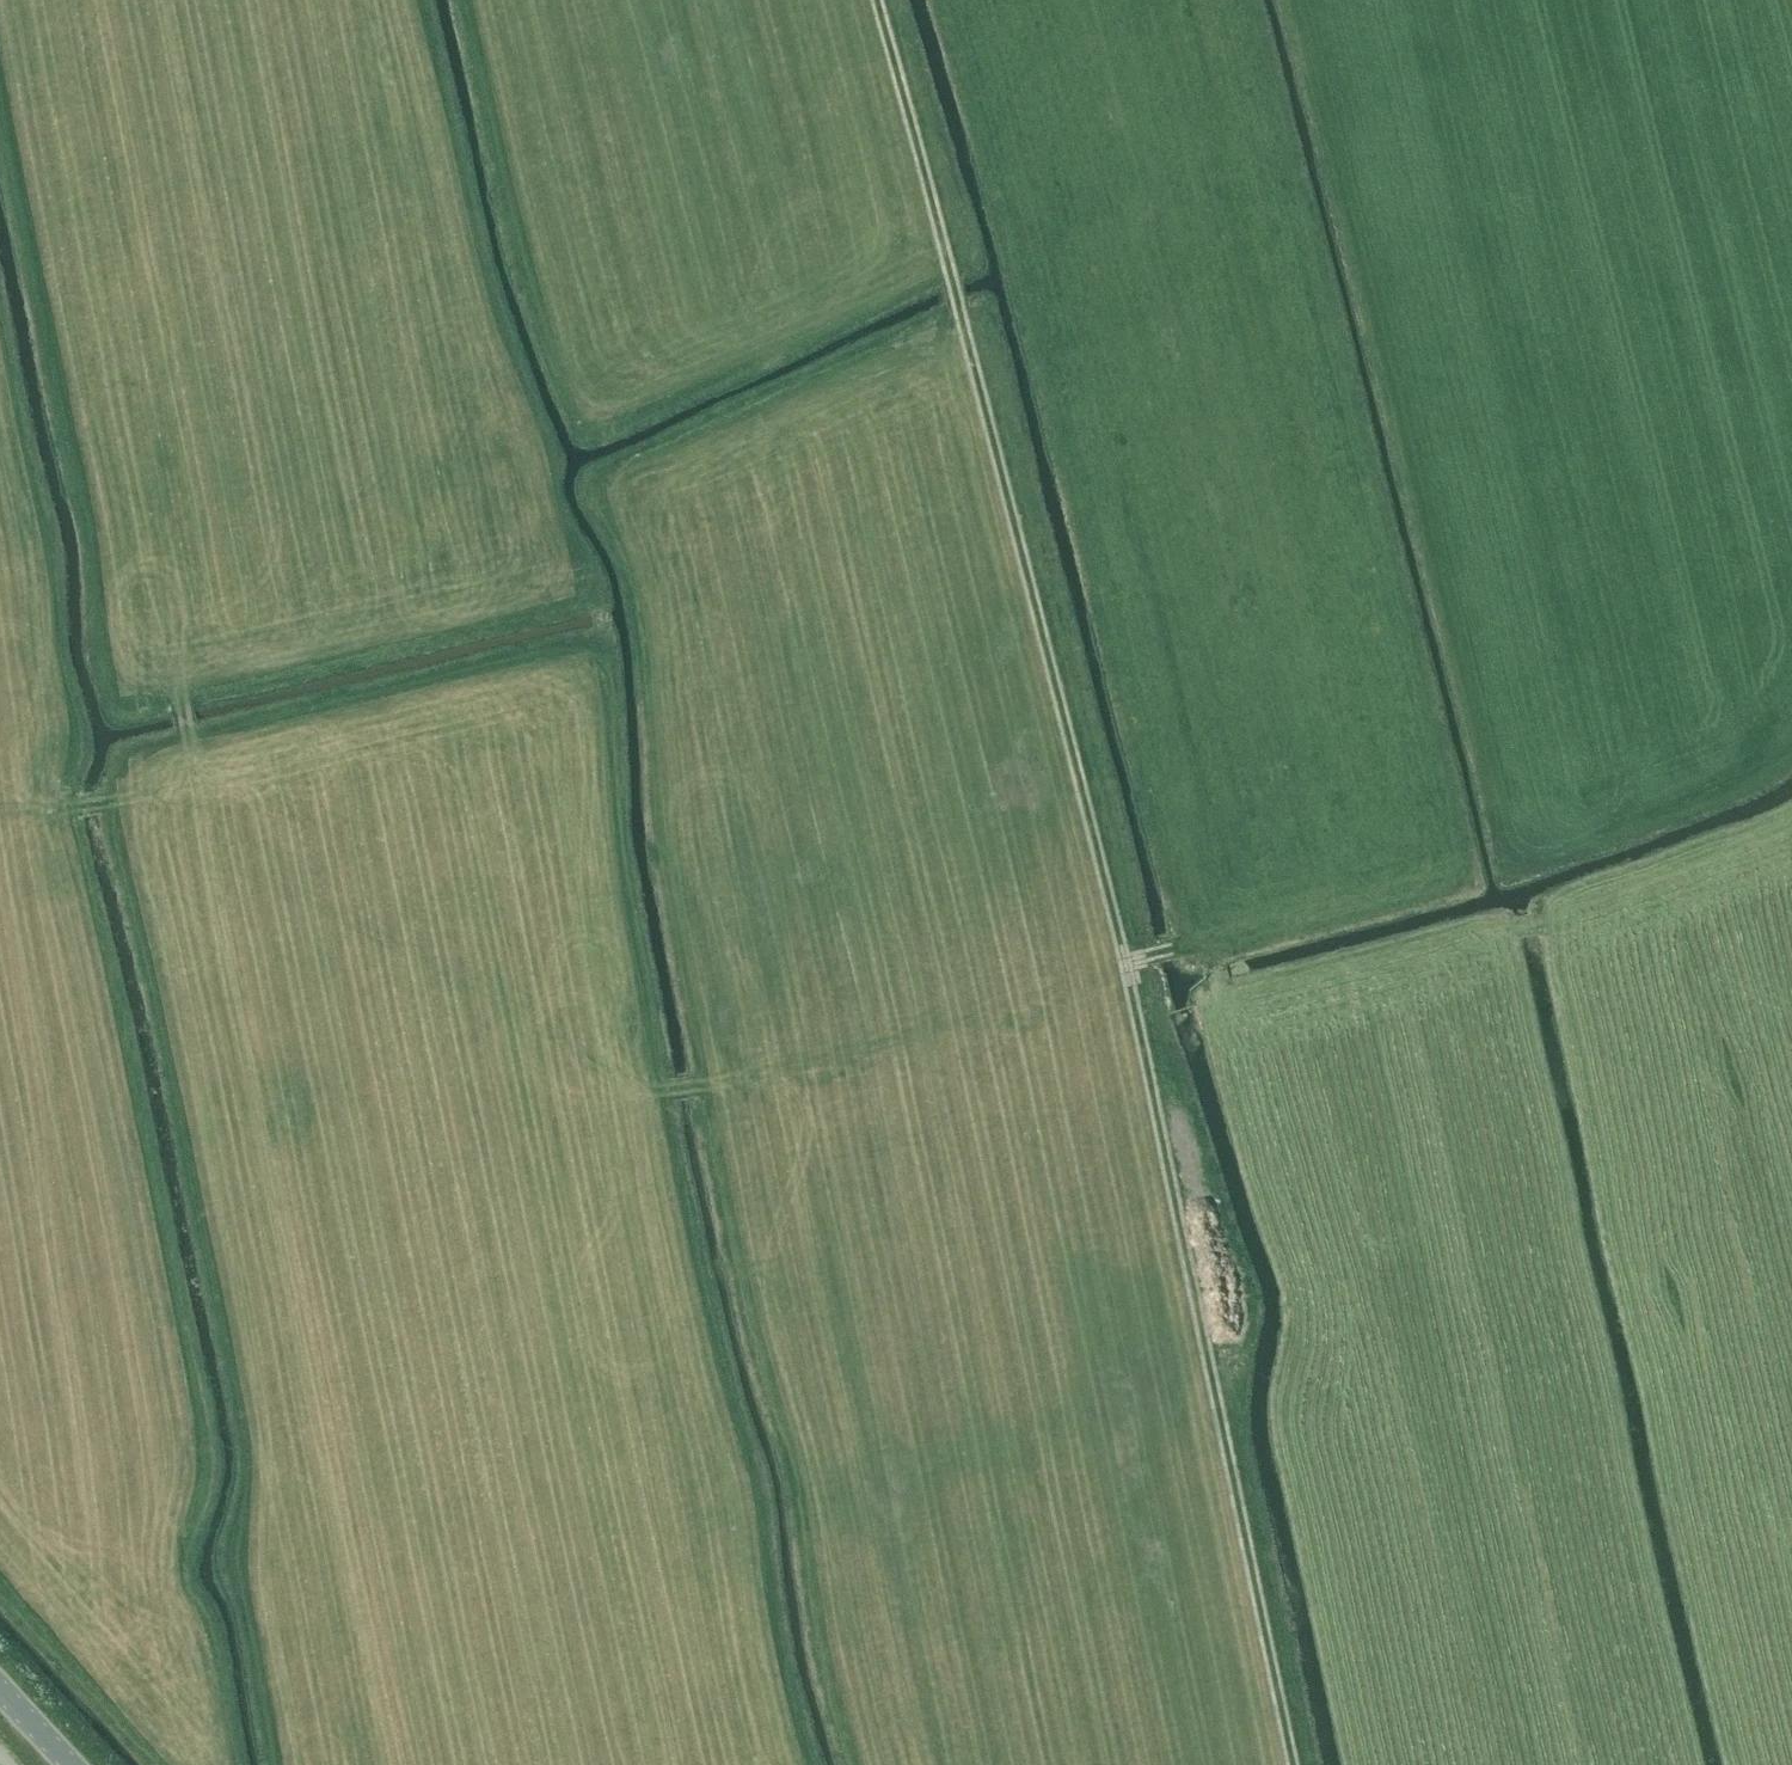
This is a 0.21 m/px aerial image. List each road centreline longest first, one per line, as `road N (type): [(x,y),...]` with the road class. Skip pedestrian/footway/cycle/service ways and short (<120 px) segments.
road 1 (track): [(1294,1764),(1124,958),(878,0)]

